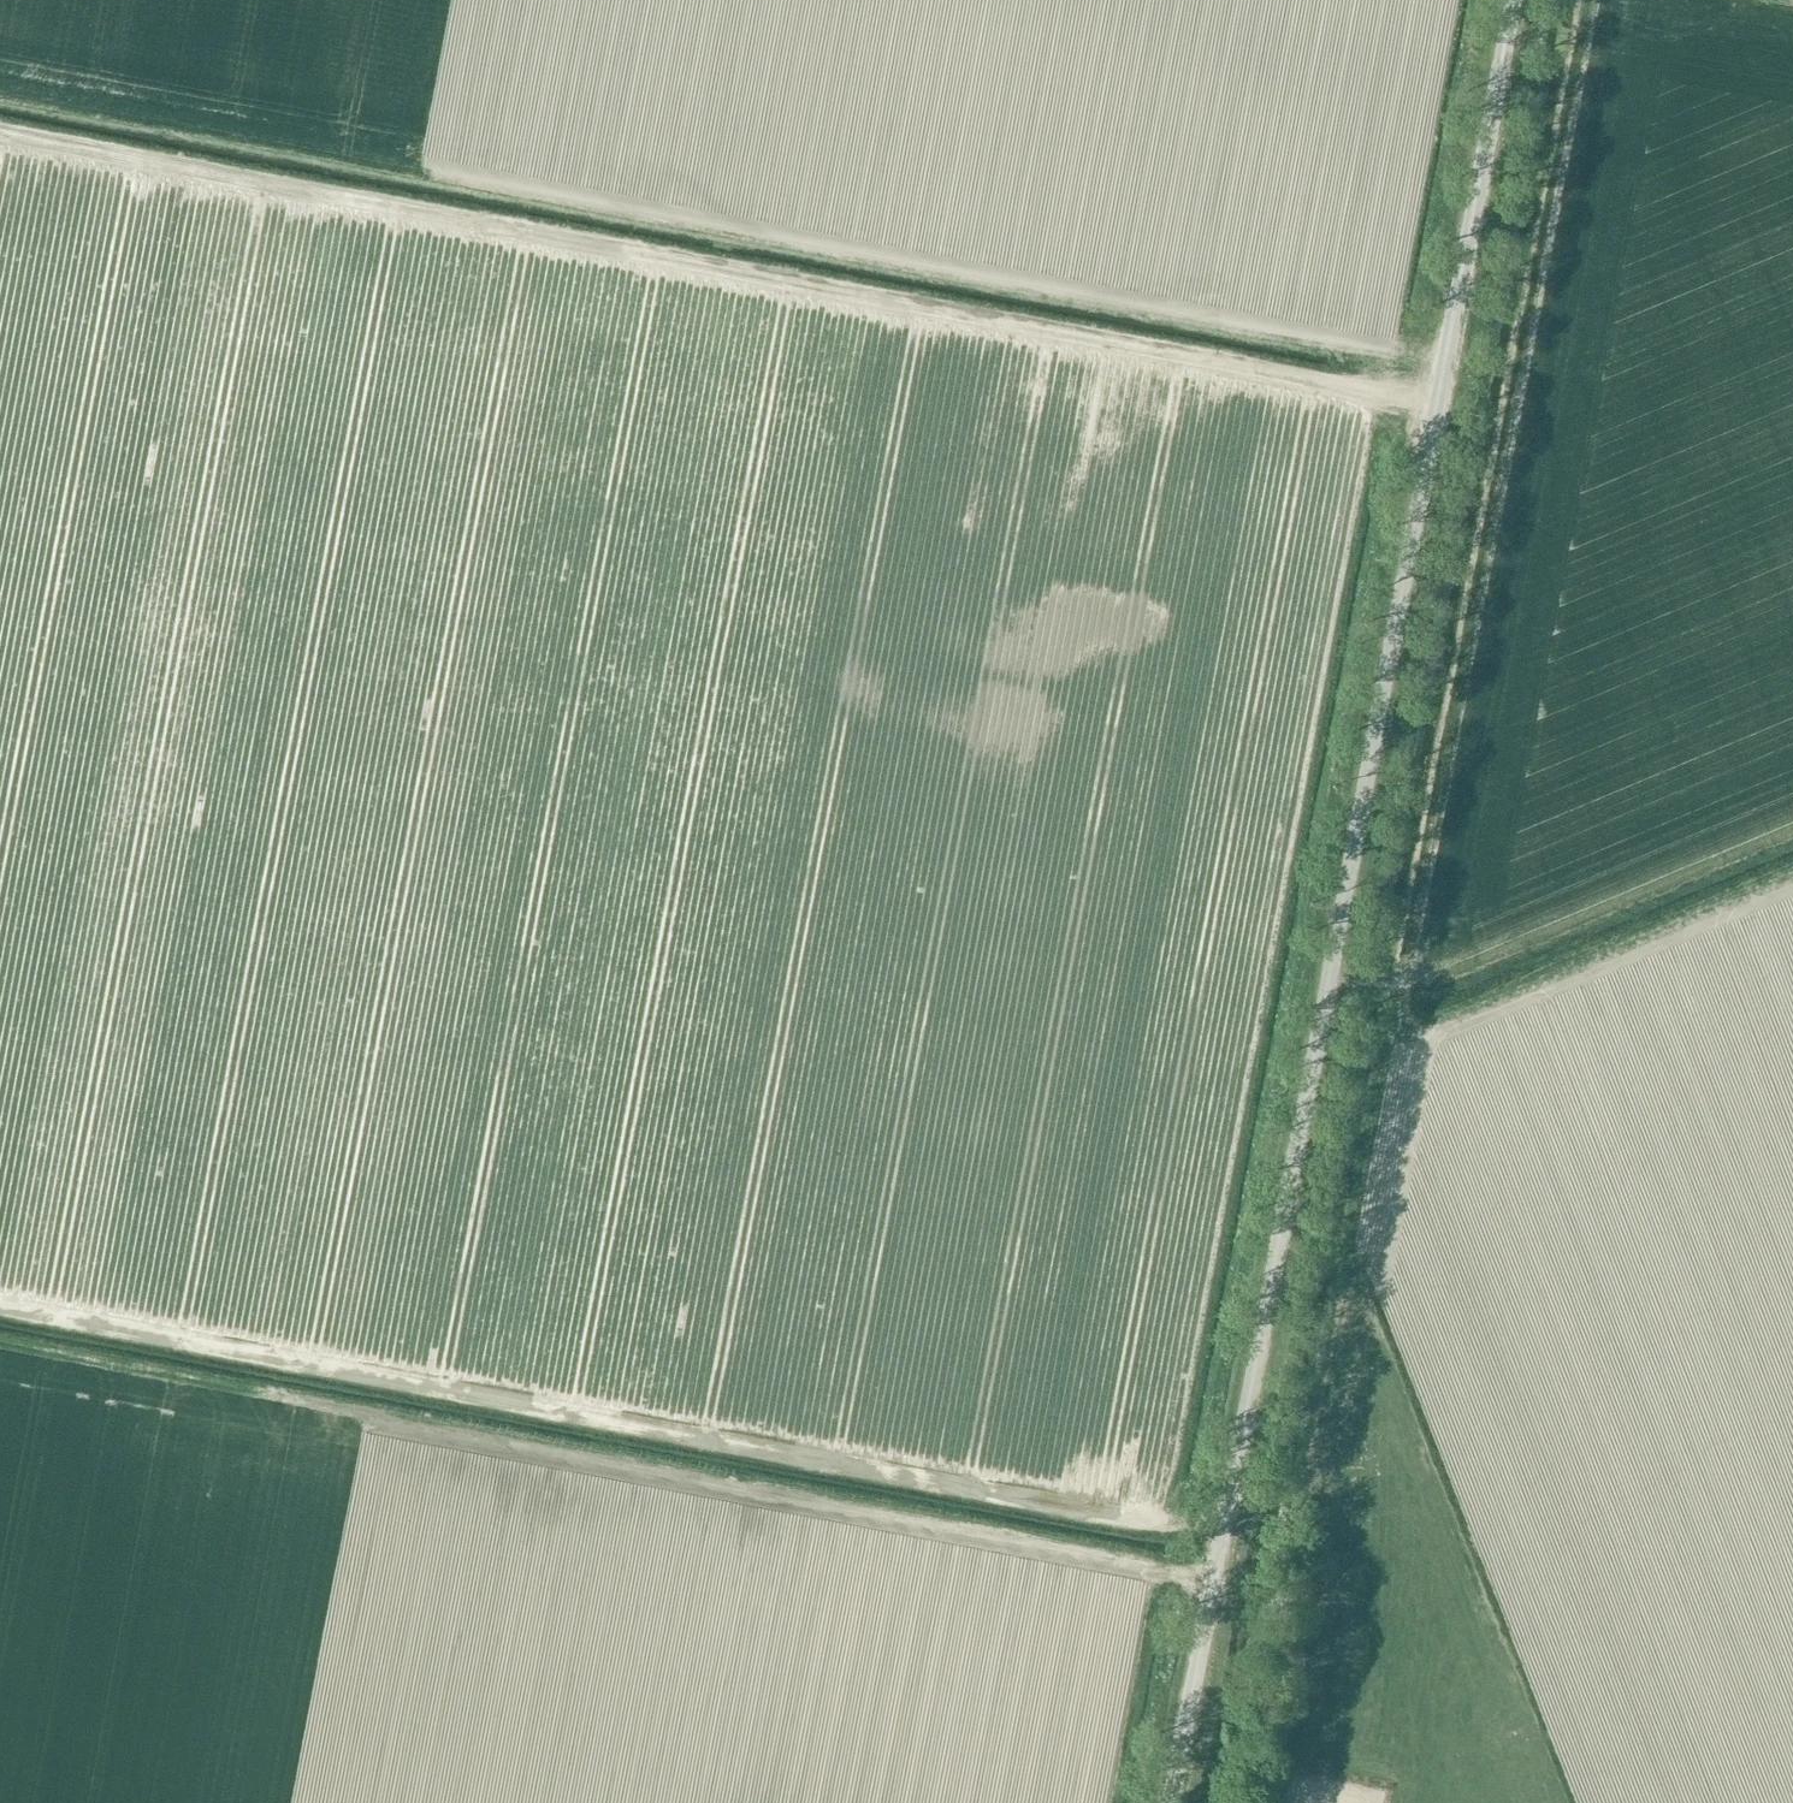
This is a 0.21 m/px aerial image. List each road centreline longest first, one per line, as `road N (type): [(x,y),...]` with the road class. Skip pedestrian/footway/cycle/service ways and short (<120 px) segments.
road 1 (unclassified): [(1178,1802),(1516,0)]

